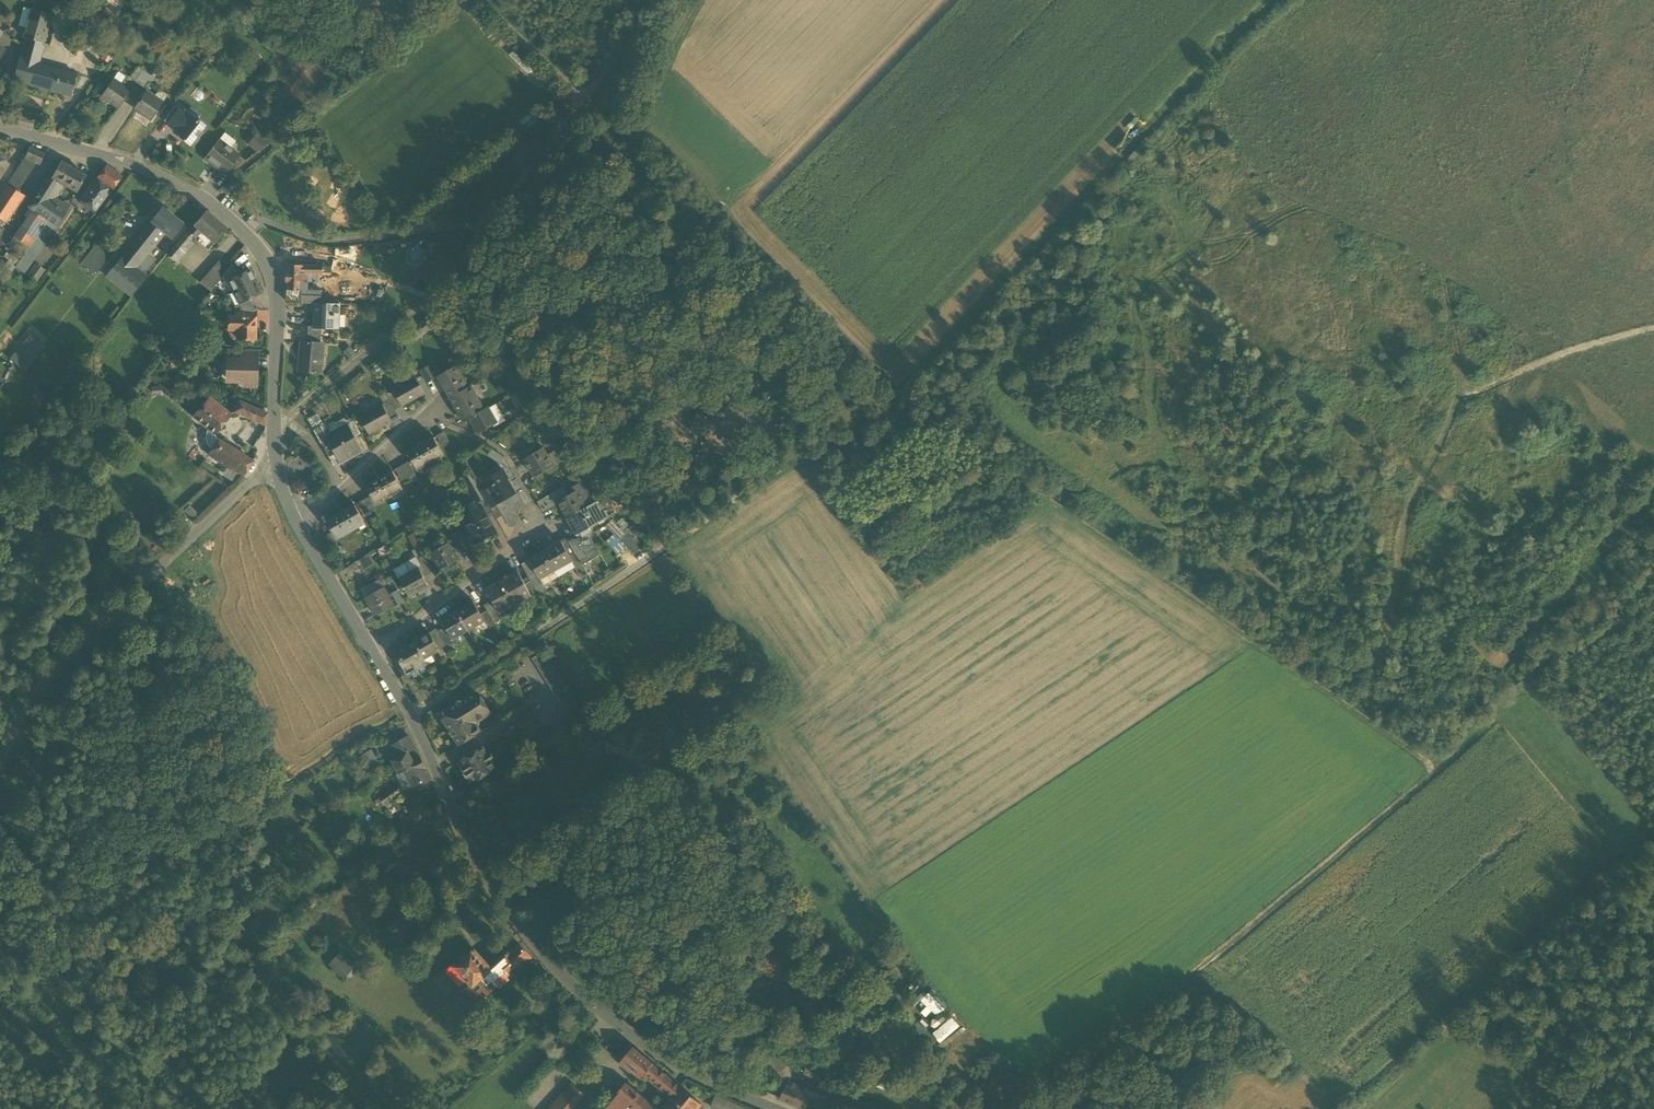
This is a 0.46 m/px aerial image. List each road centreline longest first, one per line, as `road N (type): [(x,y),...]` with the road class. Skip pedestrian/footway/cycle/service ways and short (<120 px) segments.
road 1 (track): [(1040,1108),(1394,809),(1431,773),(1429,761),(898,390)]
road 2 (track): [(411,715),(906,384),(1275,0)]
road 3 (tertiary): [(782,1108),(652,1051),(535,942),(485,873),(373,648)]
road 4 (tertiary): [(275,424),(276,294),(264,253),(244,229),(152,171),(0,129)]
road 5 (unclassified): [(583,96),(435,296),(275,424)]
road 6 (tertiary): [(0,771),(36,684),(276,456)]
road 7 (residential): [(373,648),(541,527),(507,455)]
road 8 (track): [(720,1085),(900,956)]
road 9 (residential): [(296,520),(422,416),(455,423)]
road 10 (track): [(485,873),(647,771)]
road 11 (tertiary): [(373,648),(296,520)]
road 12 (track): [(478,0),(583,96)]
road 13 (track): [(1431,773),(1530,678)]
road 14 (track): [(661,0),(583,96)]

